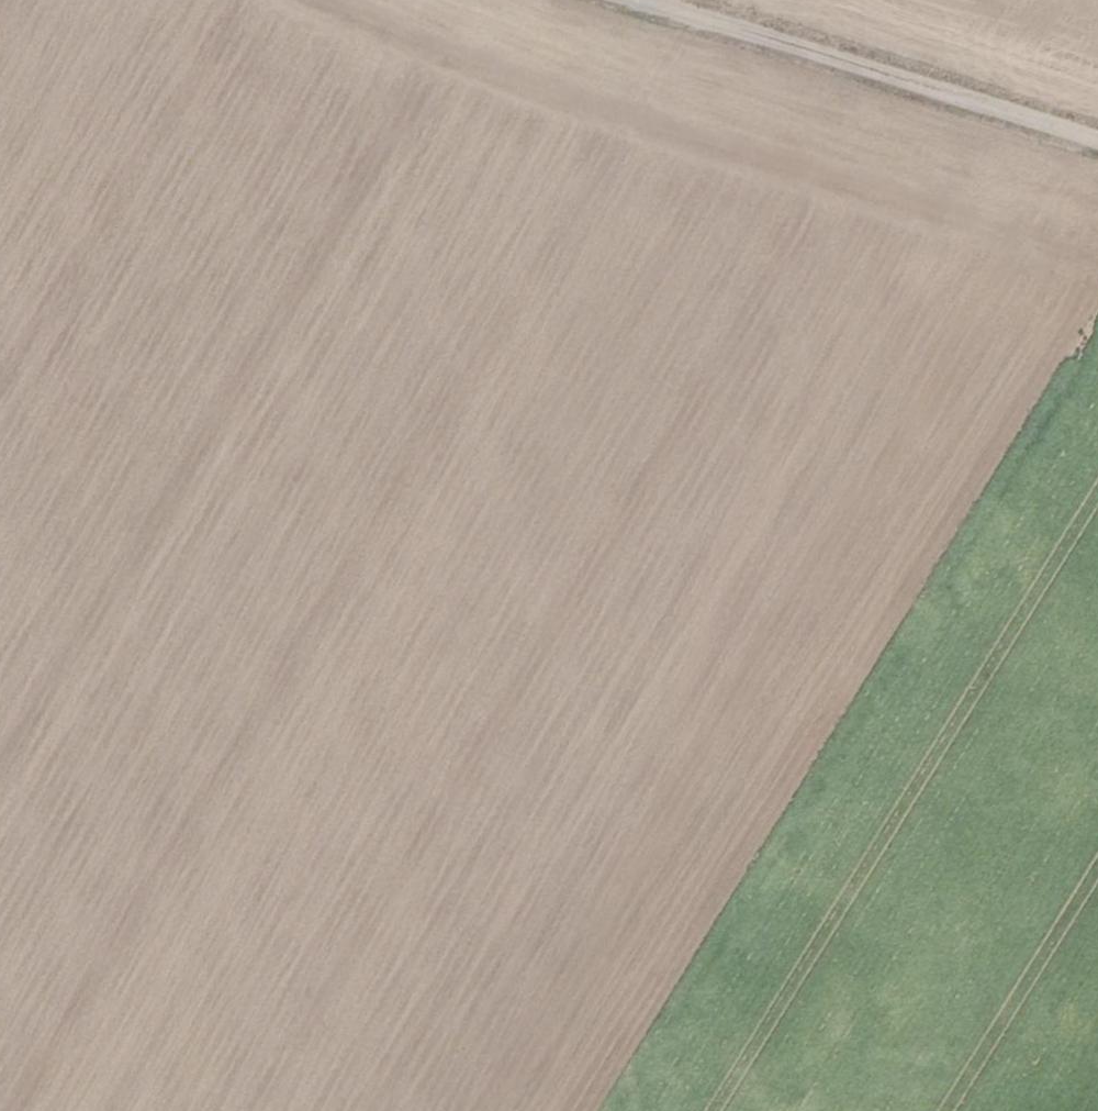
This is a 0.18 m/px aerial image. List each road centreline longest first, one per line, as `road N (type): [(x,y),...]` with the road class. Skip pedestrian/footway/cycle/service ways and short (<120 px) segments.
road 1 (track): [(1097,144),(622,0)]

